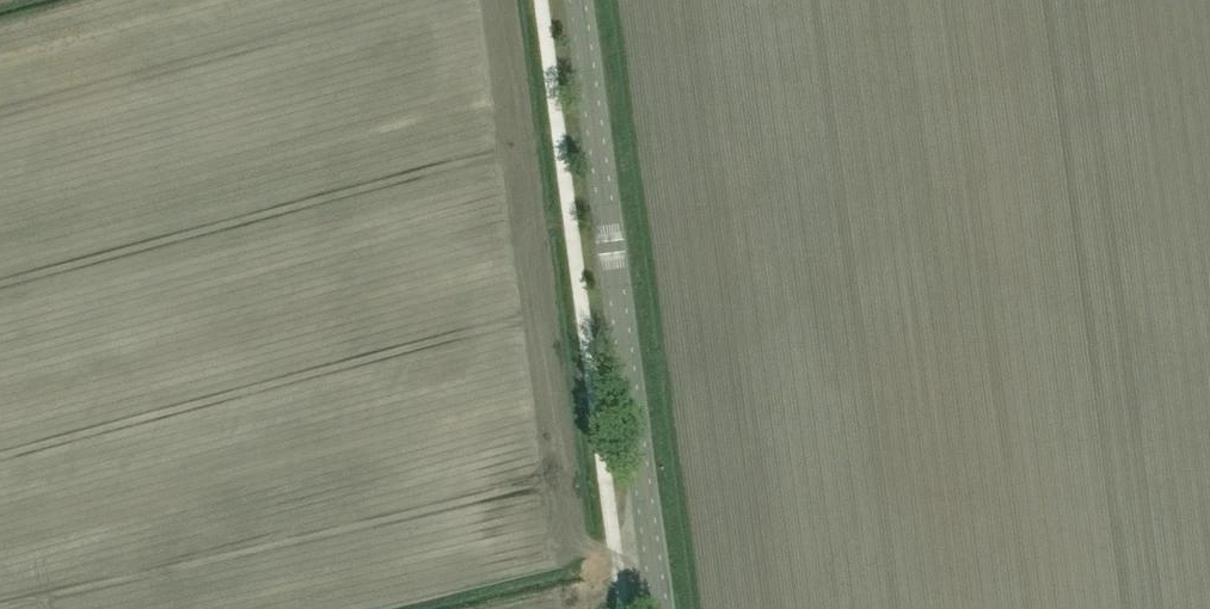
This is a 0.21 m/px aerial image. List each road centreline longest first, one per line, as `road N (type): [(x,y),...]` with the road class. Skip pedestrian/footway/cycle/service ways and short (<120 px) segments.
road 1 (tertiary): [(659,608),(577,0)]

